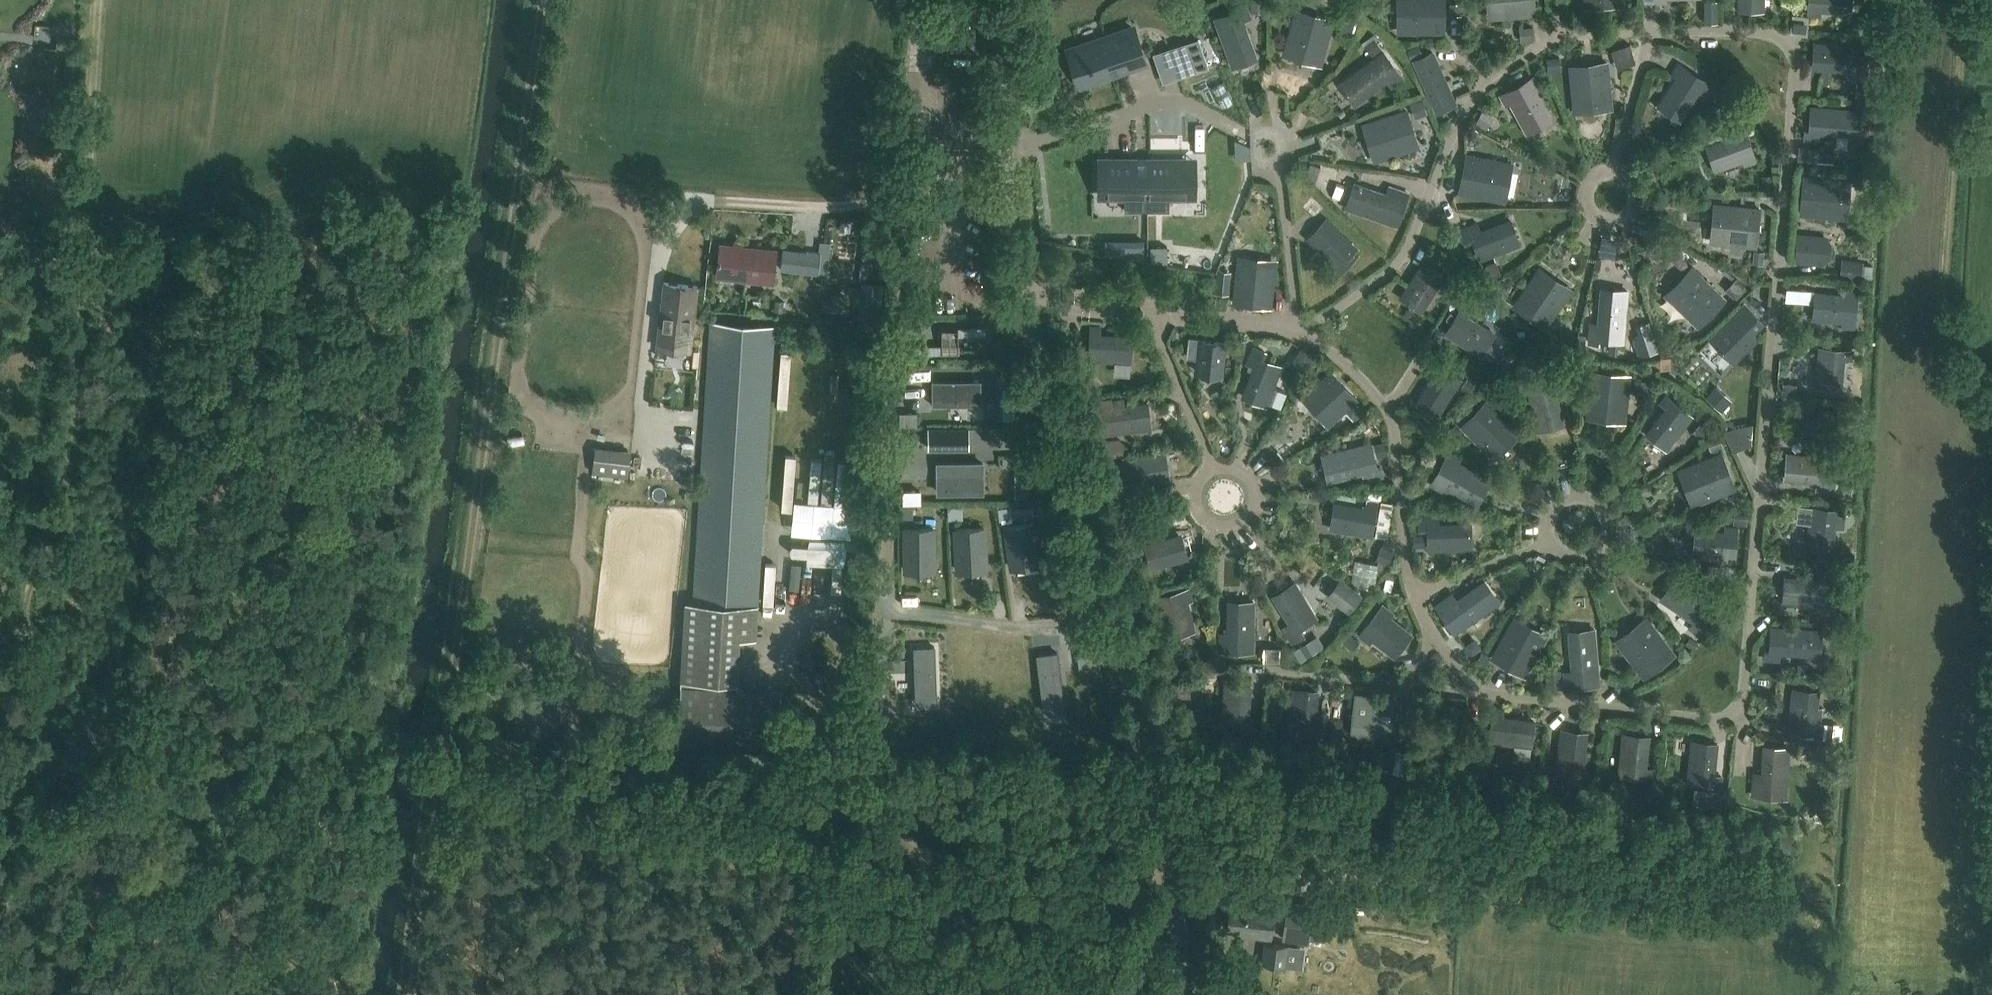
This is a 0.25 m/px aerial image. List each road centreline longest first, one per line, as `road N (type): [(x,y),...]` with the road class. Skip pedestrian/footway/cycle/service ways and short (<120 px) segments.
road 1 (unclassified): [(1180,994),(1170,865),(1025,259),(1010,118),(1017,0)]
road 2 (track): [(102,0),(71,406),(25,610),(65,851),(78,994)]
road 3 (track): [(535,0),(401,994)]
road 4 (track): [(1011,122),(1097,112),(1127,100),(1189,102),(1214,117),(1218,135),(1245,139)]

